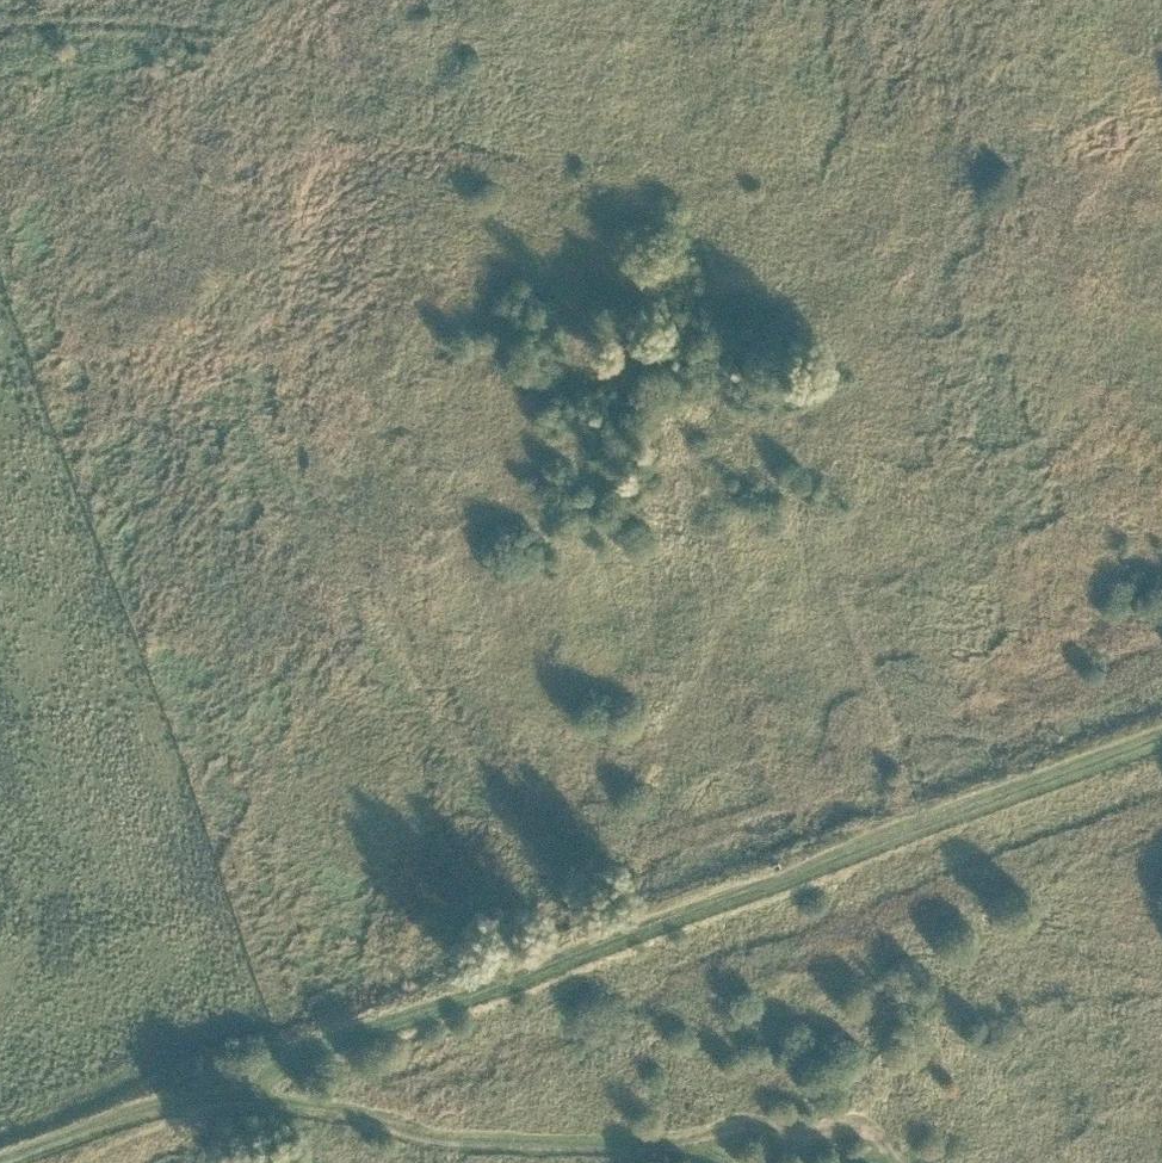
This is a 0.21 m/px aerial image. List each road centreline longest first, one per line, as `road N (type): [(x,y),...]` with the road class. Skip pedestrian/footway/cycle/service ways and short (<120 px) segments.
road 1 (track): [(0,1159),(231,1081),(518,965),(1161,728)]

